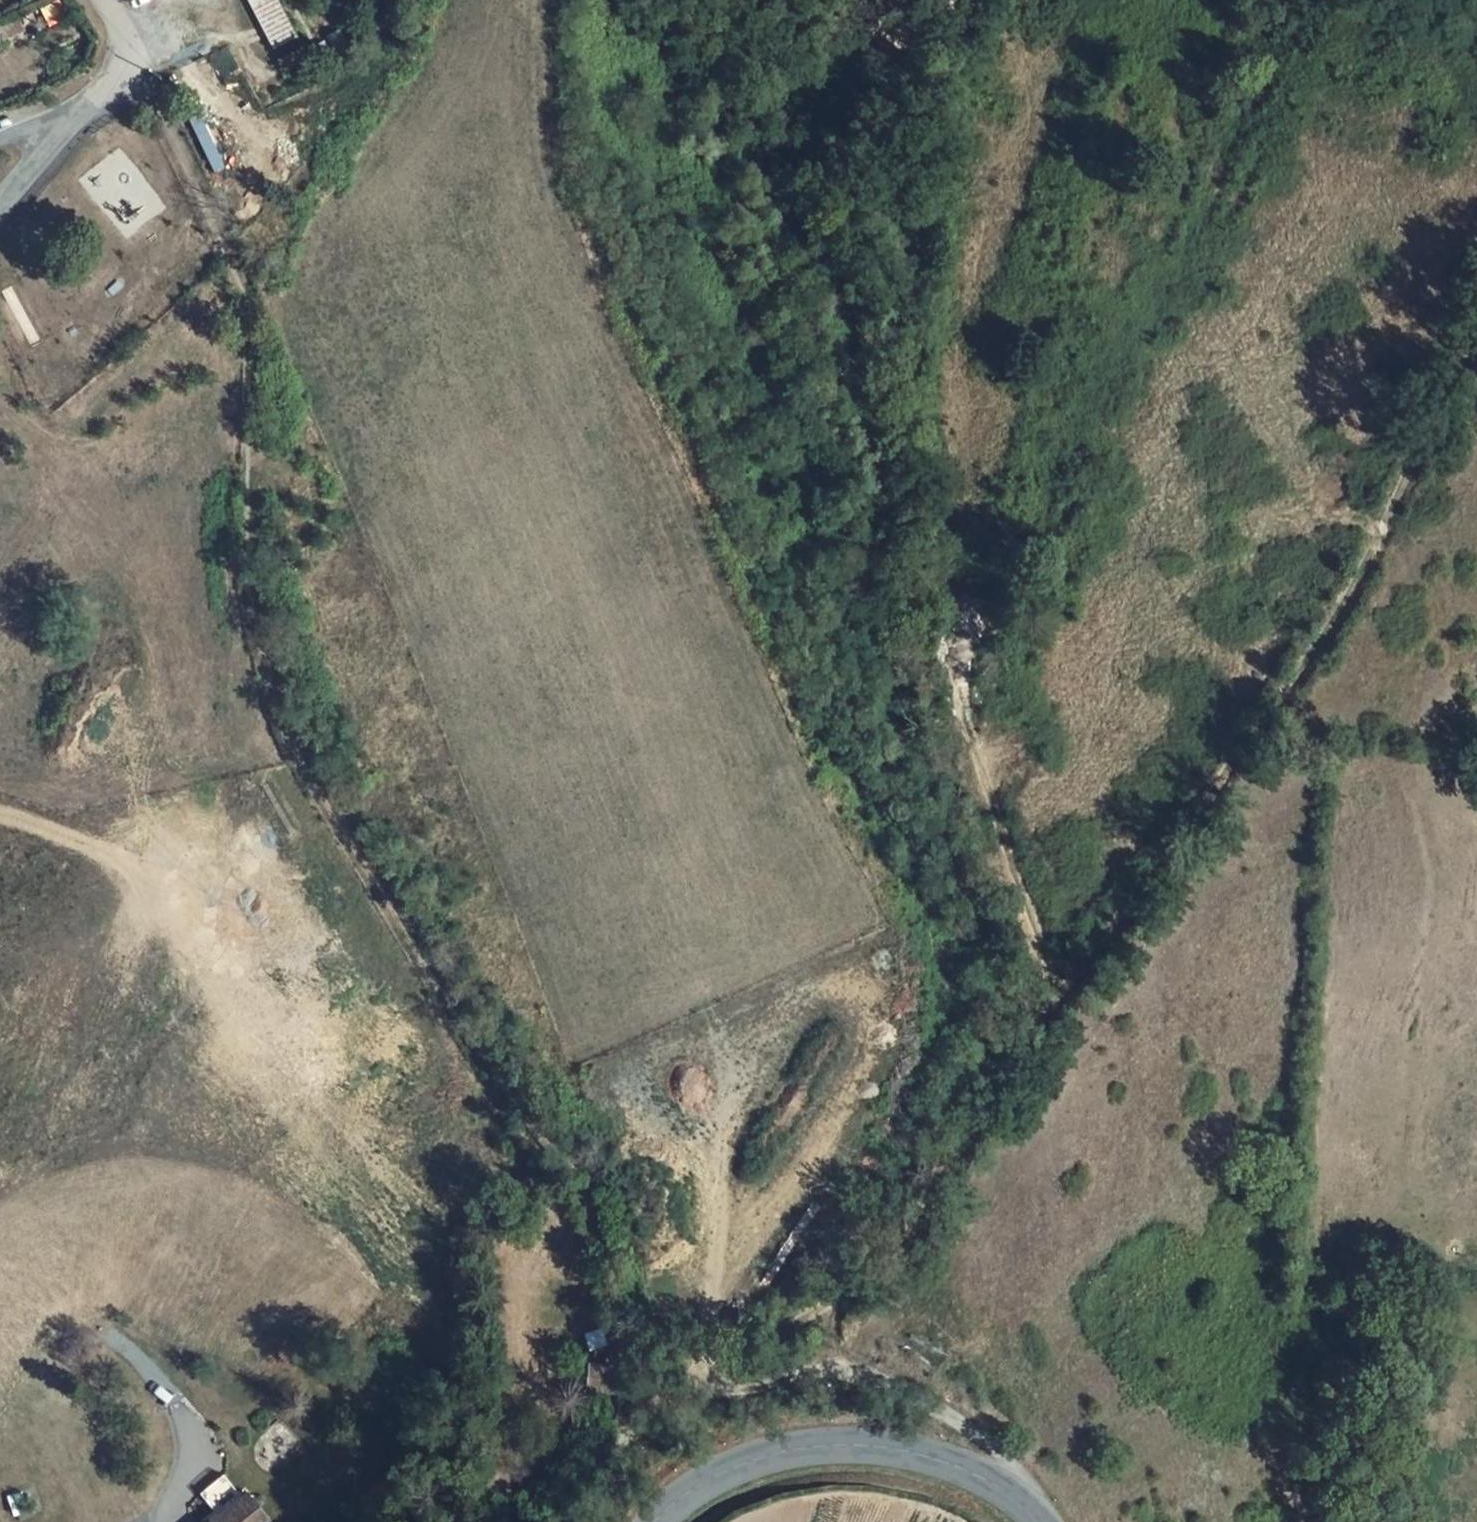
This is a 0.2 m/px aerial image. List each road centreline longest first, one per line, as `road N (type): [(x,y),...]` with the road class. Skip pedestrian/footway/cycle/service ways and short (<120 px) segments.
road 1 (track): [(637,1401),(833,1298),(929,1180),(1324,641),(1476,331)]
road 2 (tertiary): [(659,1521),(707,1478),(739,1463),(872,1444),(982,1476),(1040,1521)]
road 3 (residential): [(0,218),(92,107),(130,42)]

